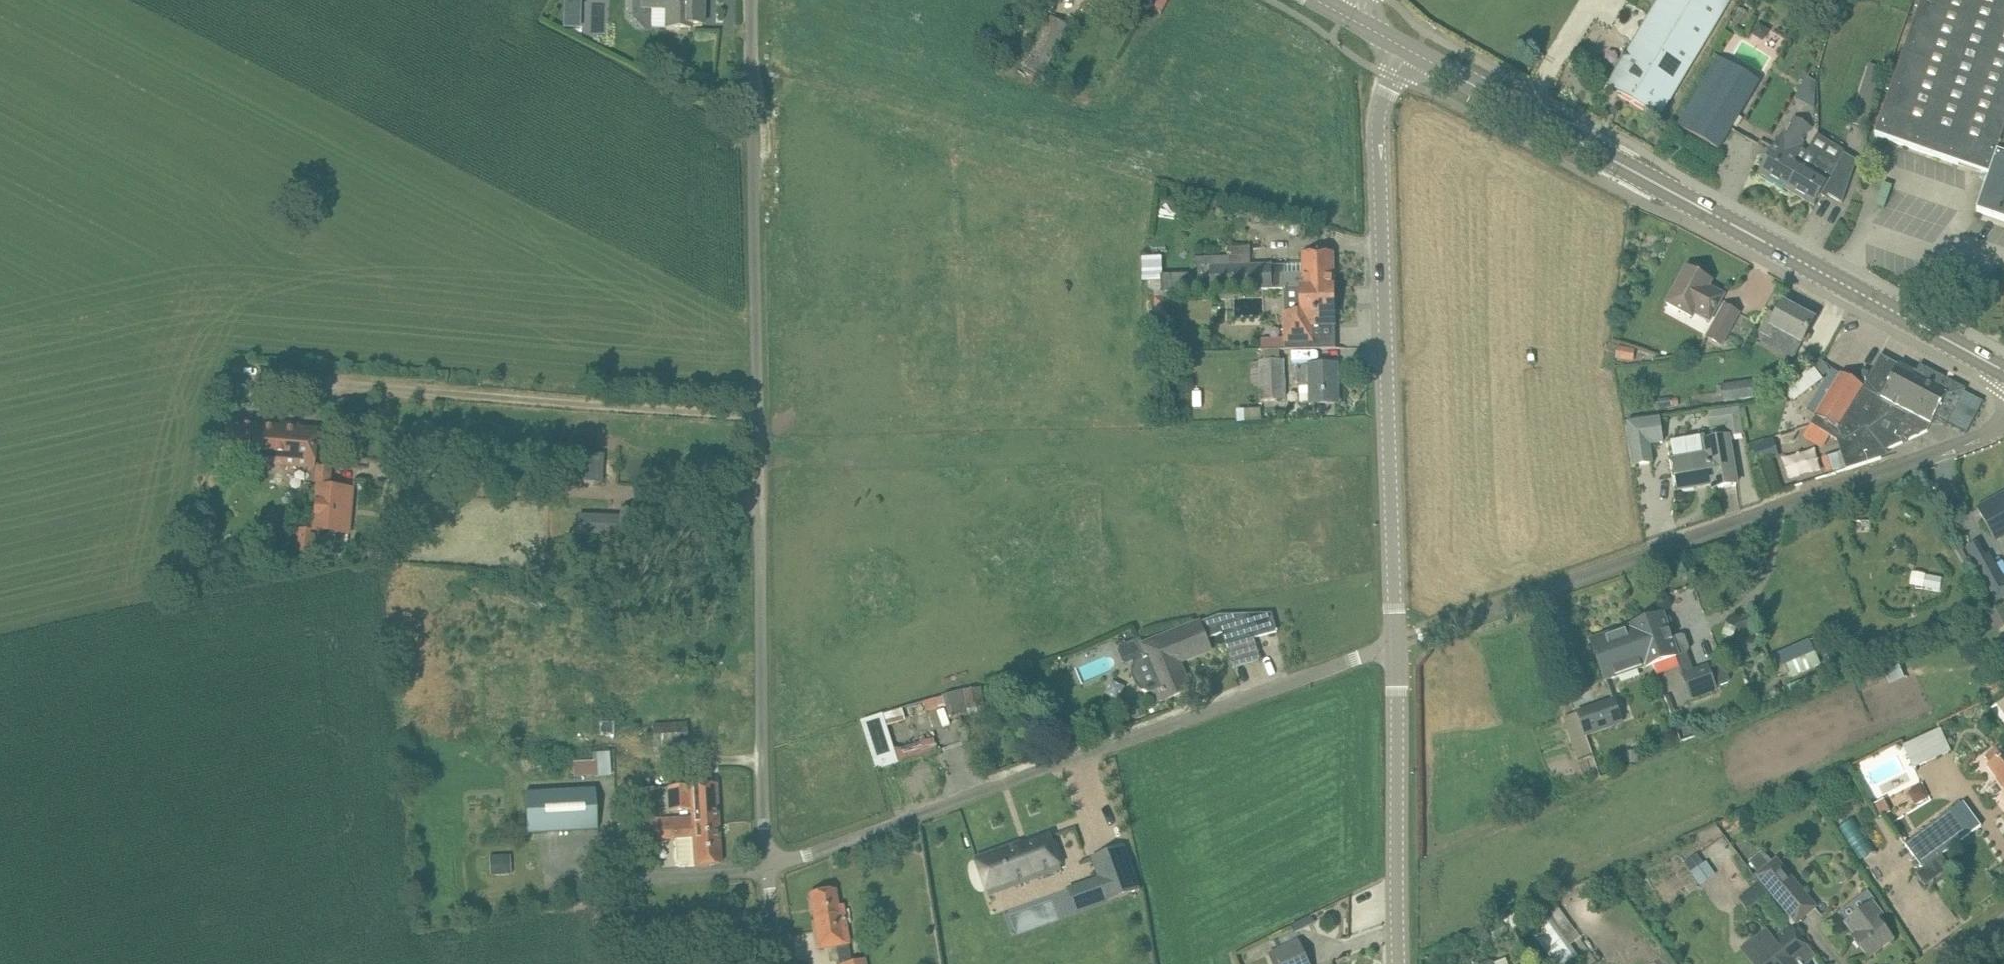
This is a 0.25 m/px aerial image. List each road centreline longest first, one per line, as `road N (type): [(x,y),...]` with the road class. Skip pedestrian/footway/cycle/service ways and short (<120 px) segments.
road 1 (unclassified): [(769,867),(756,0)]
road 2 (unclassified): [(769,867),(1394,643)]
road 3 (unclassified): [(1394,643),(1988,446),(2003,432)]
road 4 (unclassified): [(1394,643),(1380,122),(1387,75),(1408,50)]
road 5 (tertiary): [(1475,85),(2003,372)]
road 6 (unclassified): [(1398,963),(1394,643)]

